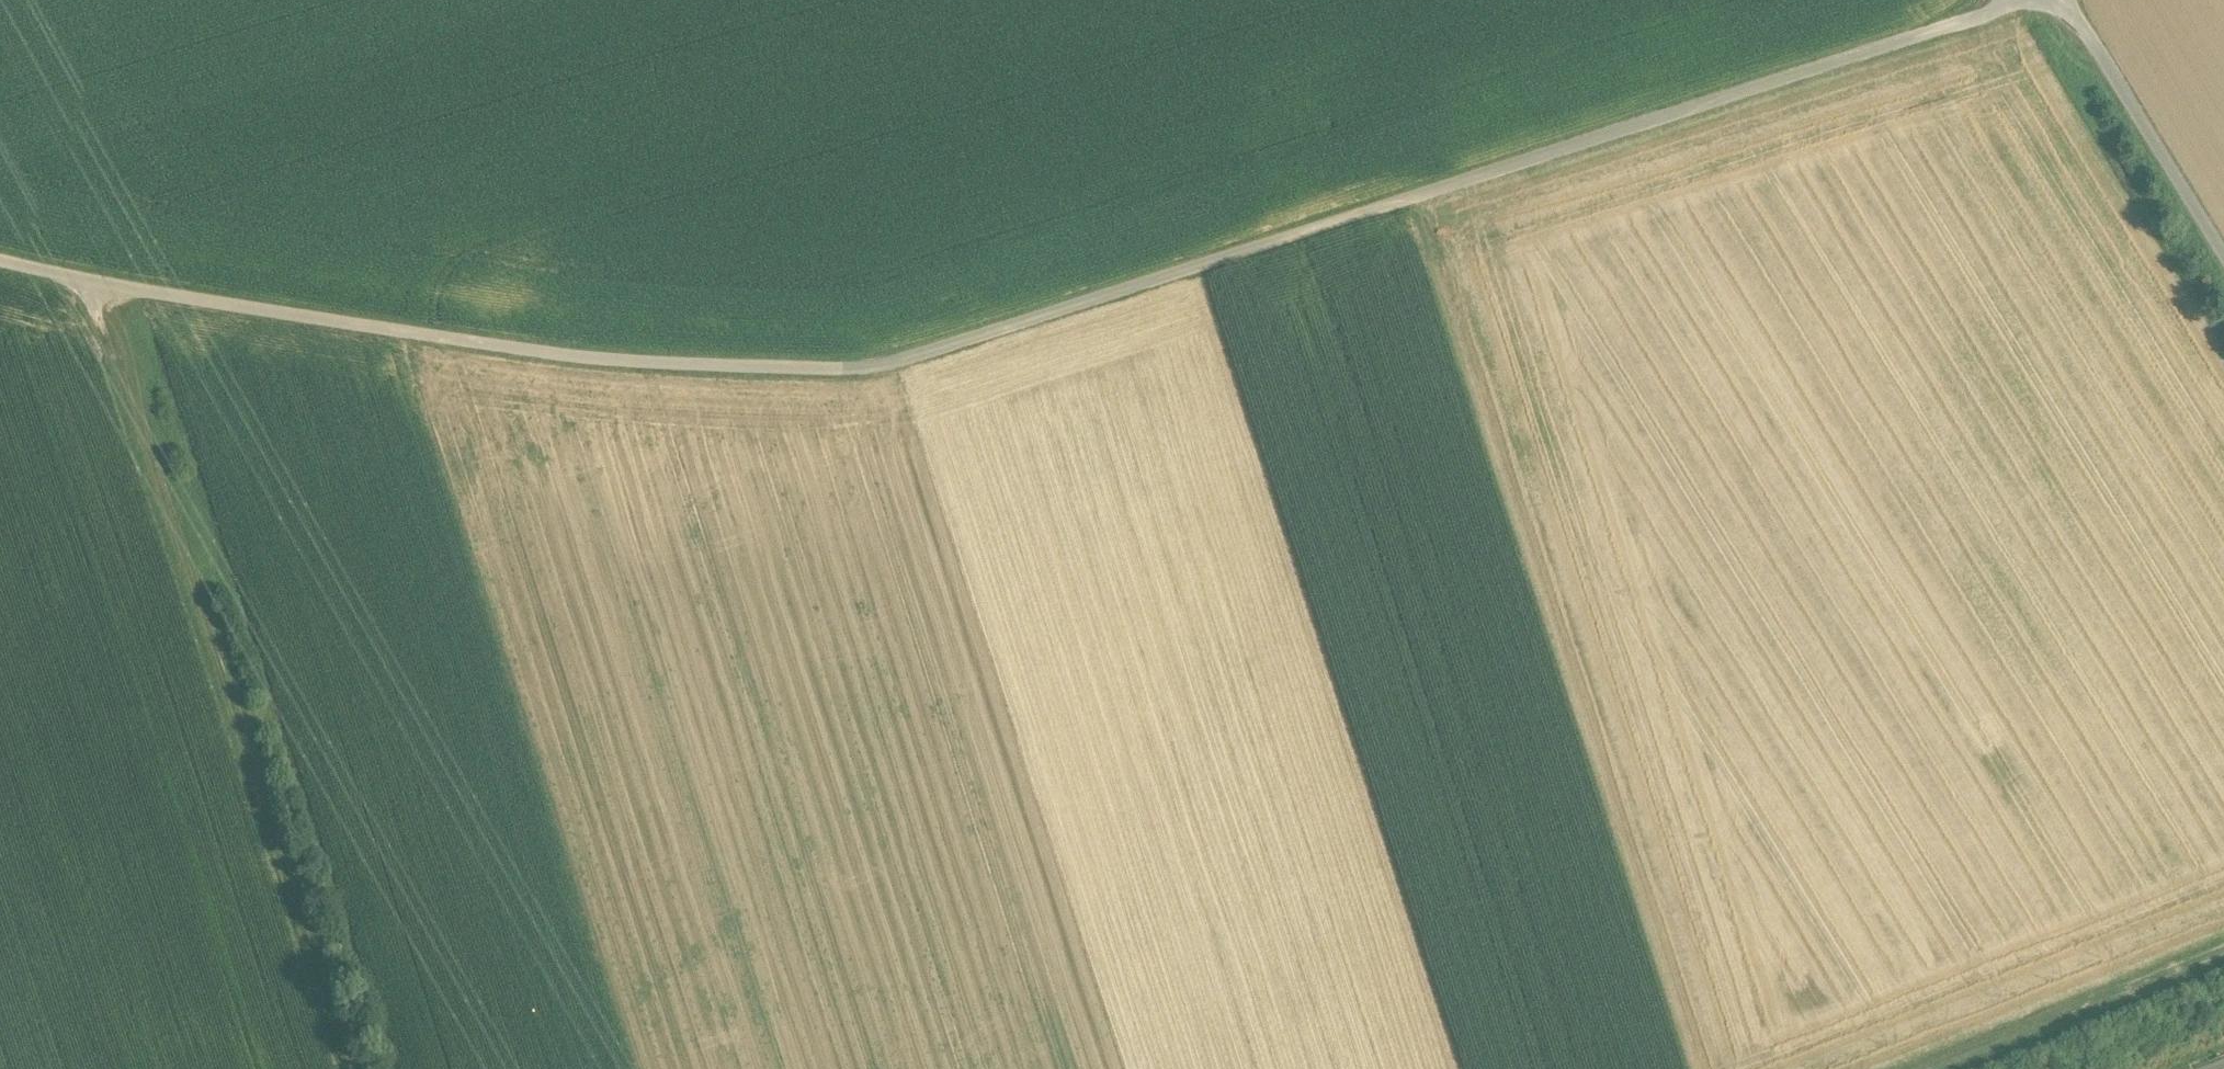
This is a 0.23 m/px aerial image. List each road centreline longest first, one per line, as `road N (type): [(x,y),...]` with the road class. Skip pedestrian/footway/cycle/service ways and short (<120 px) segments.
road 1 (track): [(2026,2),(874,369),(606,363),(0,262)]
road 2 (track): [(350,1068),(89,282)]
road 3 (track): [(1939,1068),(2223,956)]
road 4 (track): [(2065,0),(2223,256)]

